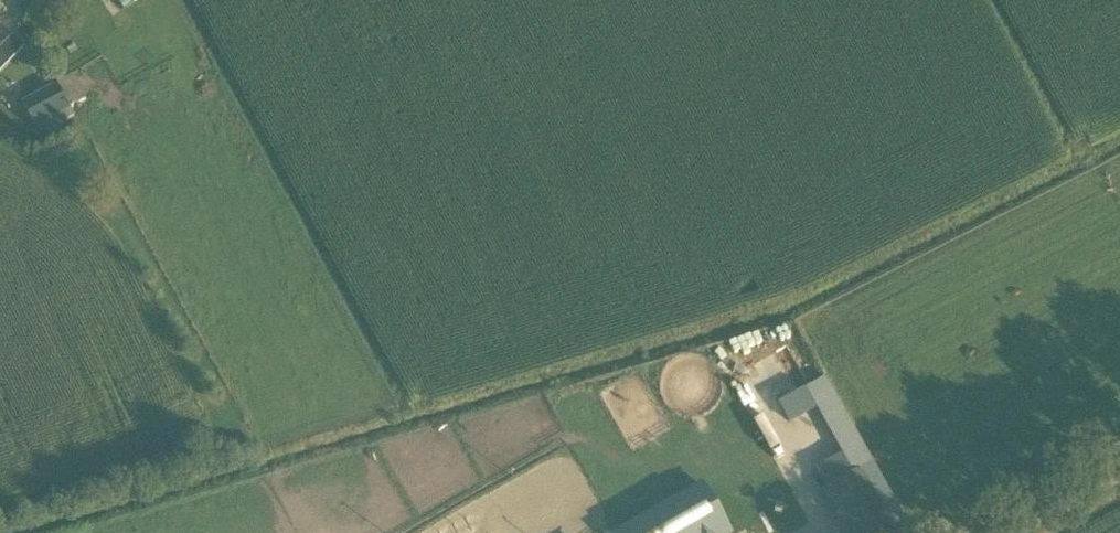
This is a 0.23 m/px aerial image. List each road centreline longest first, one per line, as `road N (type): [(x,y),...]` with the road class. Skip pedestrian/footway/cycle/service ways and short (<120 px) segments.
road 1 (unclassified): [(1005,532),(1119,470)]

